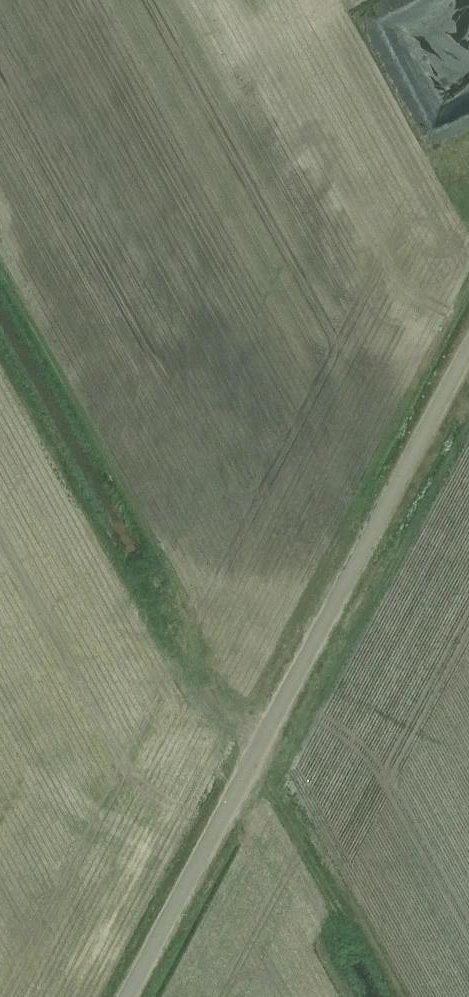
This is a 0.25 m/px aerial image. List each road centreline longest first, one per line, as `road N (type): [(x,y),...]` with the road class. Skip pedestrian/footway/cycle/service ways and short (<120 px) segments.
road 1 (unclassified): [(122,996),(468,347)]

